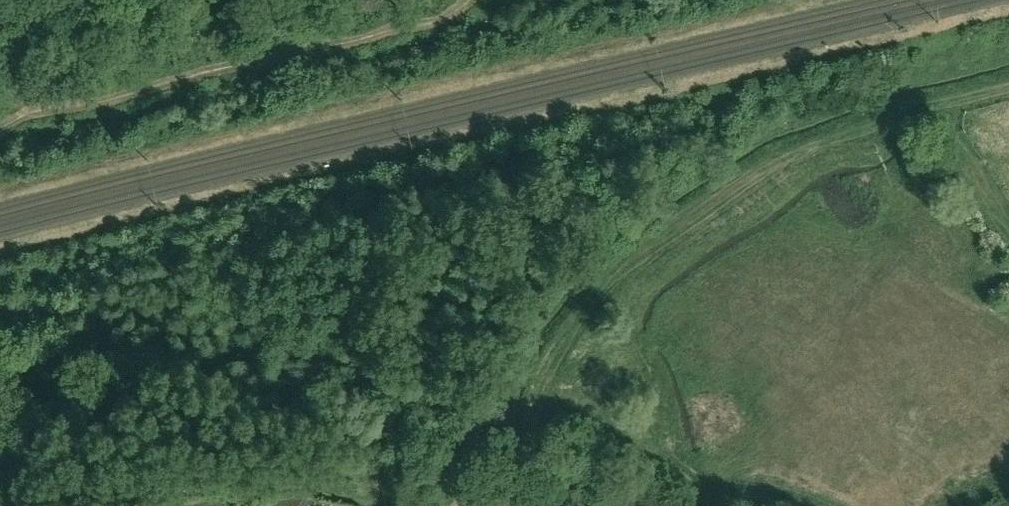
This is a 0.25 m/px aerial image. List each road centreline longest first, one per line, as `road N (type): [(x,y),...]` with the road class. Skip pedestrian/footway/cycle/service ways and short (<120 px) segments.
road 1 (track): [(461,447),(617,505)]

